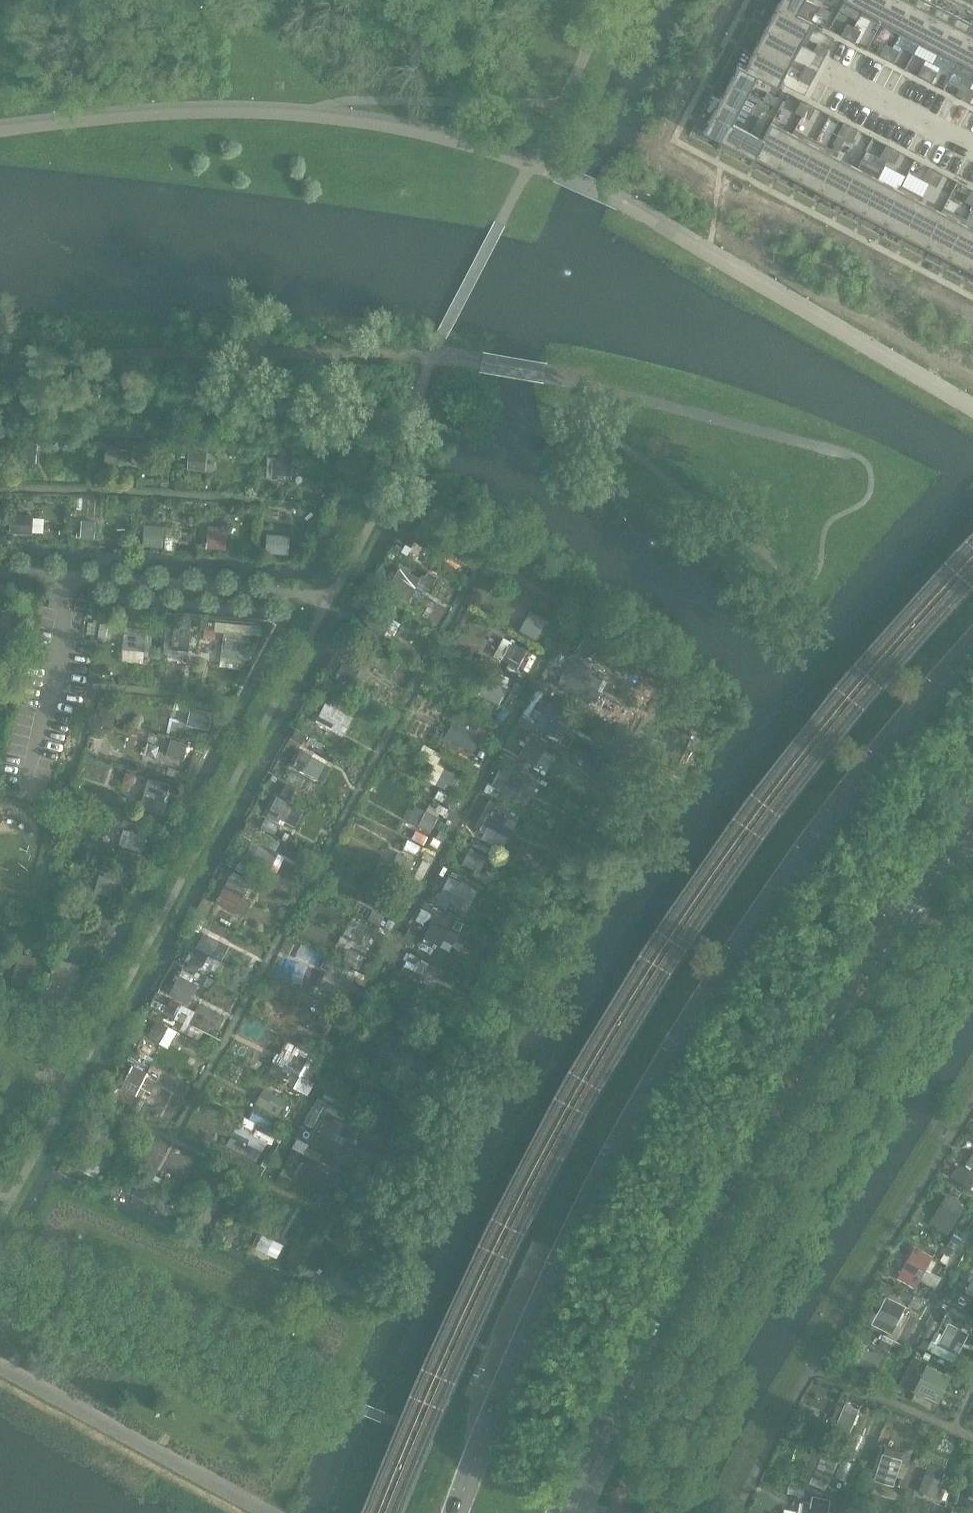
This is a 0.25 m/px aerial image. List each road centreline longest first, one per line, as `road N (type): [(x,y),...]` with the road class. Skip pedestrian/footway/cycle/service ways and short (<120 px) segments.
road 1 (secondary): [(972,645),(795,860),(684,1037),(564,1249),(454,1512)]
road 2 (secondary): [(559,1512),(734,1173),(877,946),(972,826)]

